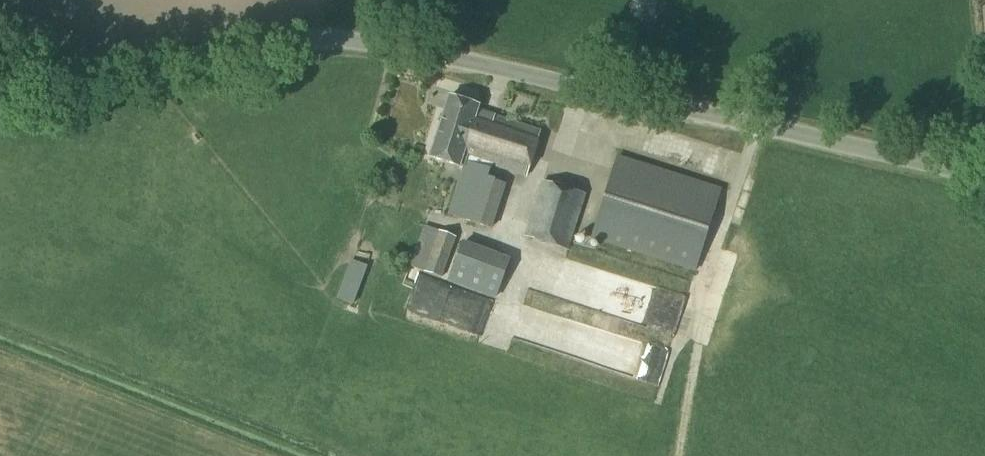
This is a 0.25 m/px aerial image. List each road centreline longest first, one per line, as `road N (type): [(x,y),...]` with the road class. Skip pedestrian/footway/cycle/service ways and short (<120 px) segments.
road 1 (unclassified): [(984,184),(361,44),(261,49),(64,83),(0,67)]

